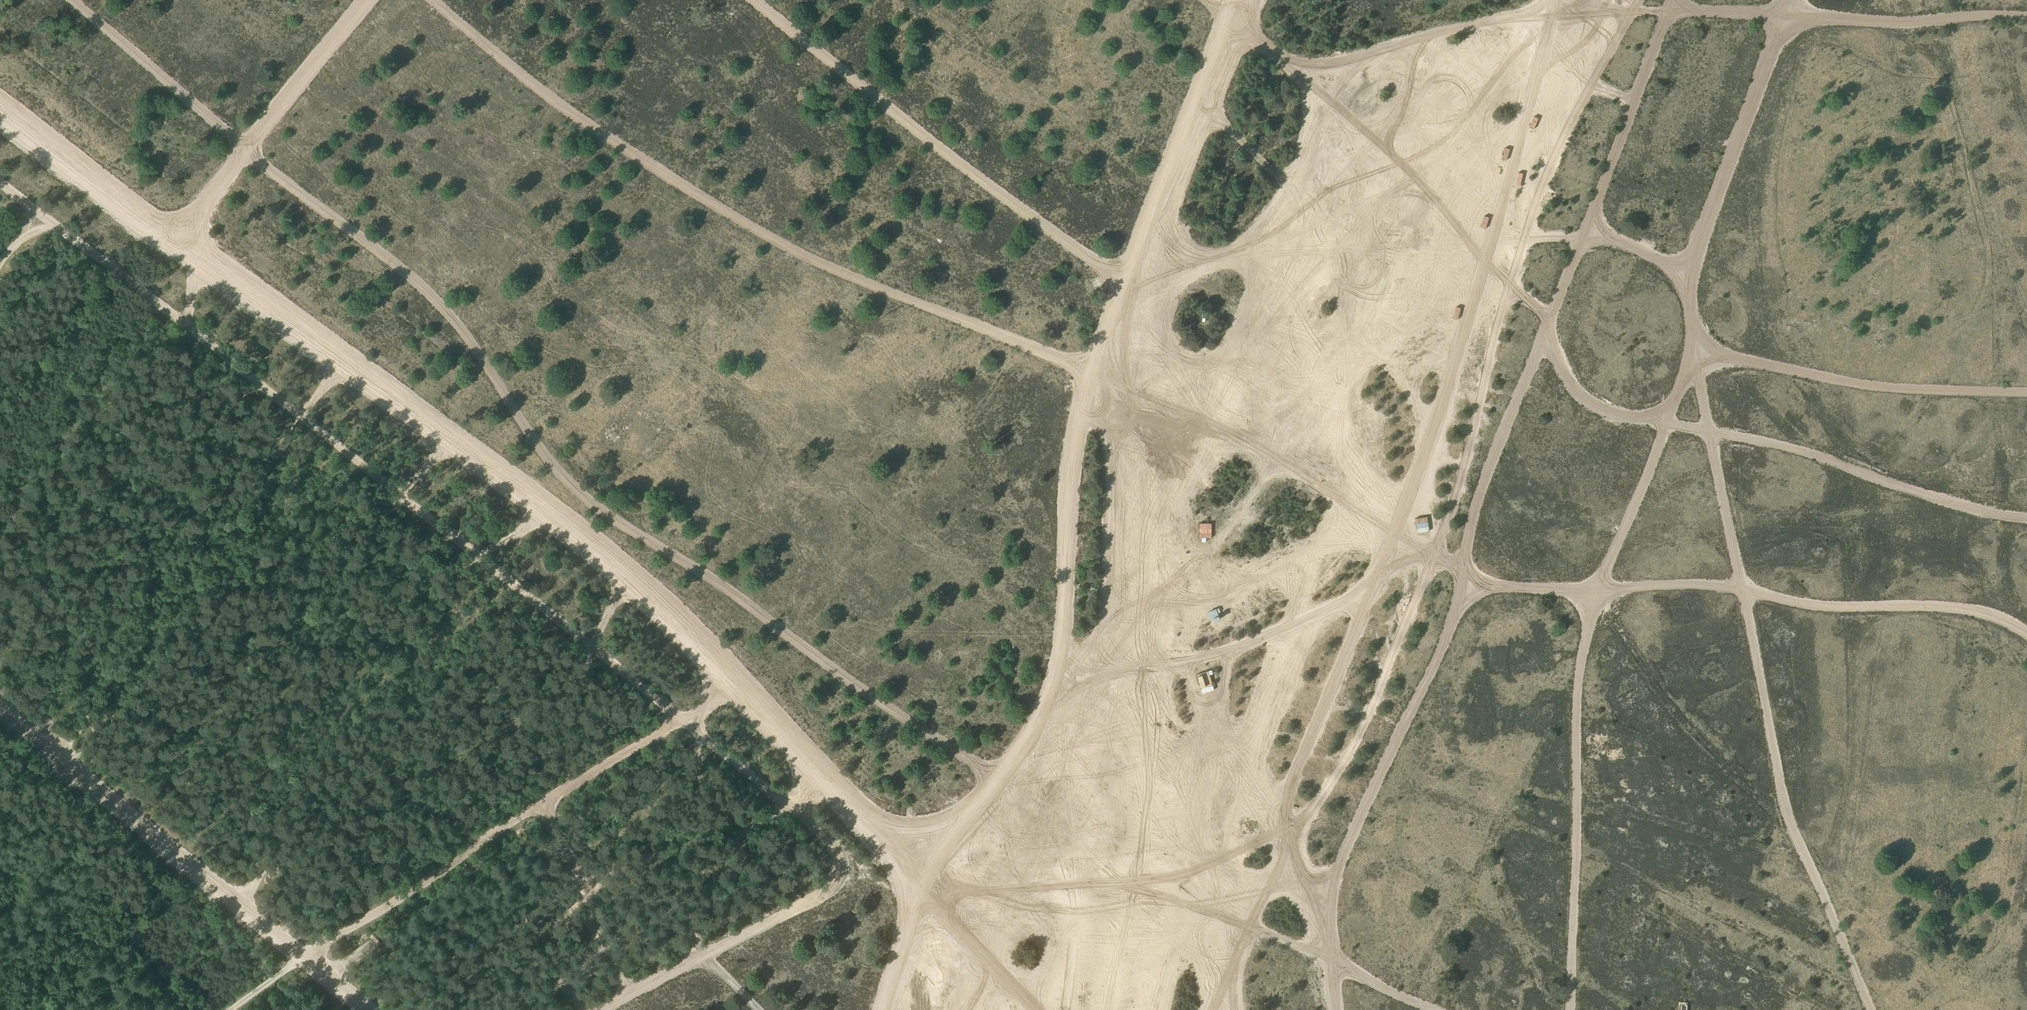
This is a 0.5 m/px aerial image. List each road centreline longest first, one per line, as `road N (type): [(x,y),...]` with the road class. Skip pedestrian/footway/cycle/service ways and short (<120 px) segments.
road 1 (track): [(367,1009),(0,717)]

